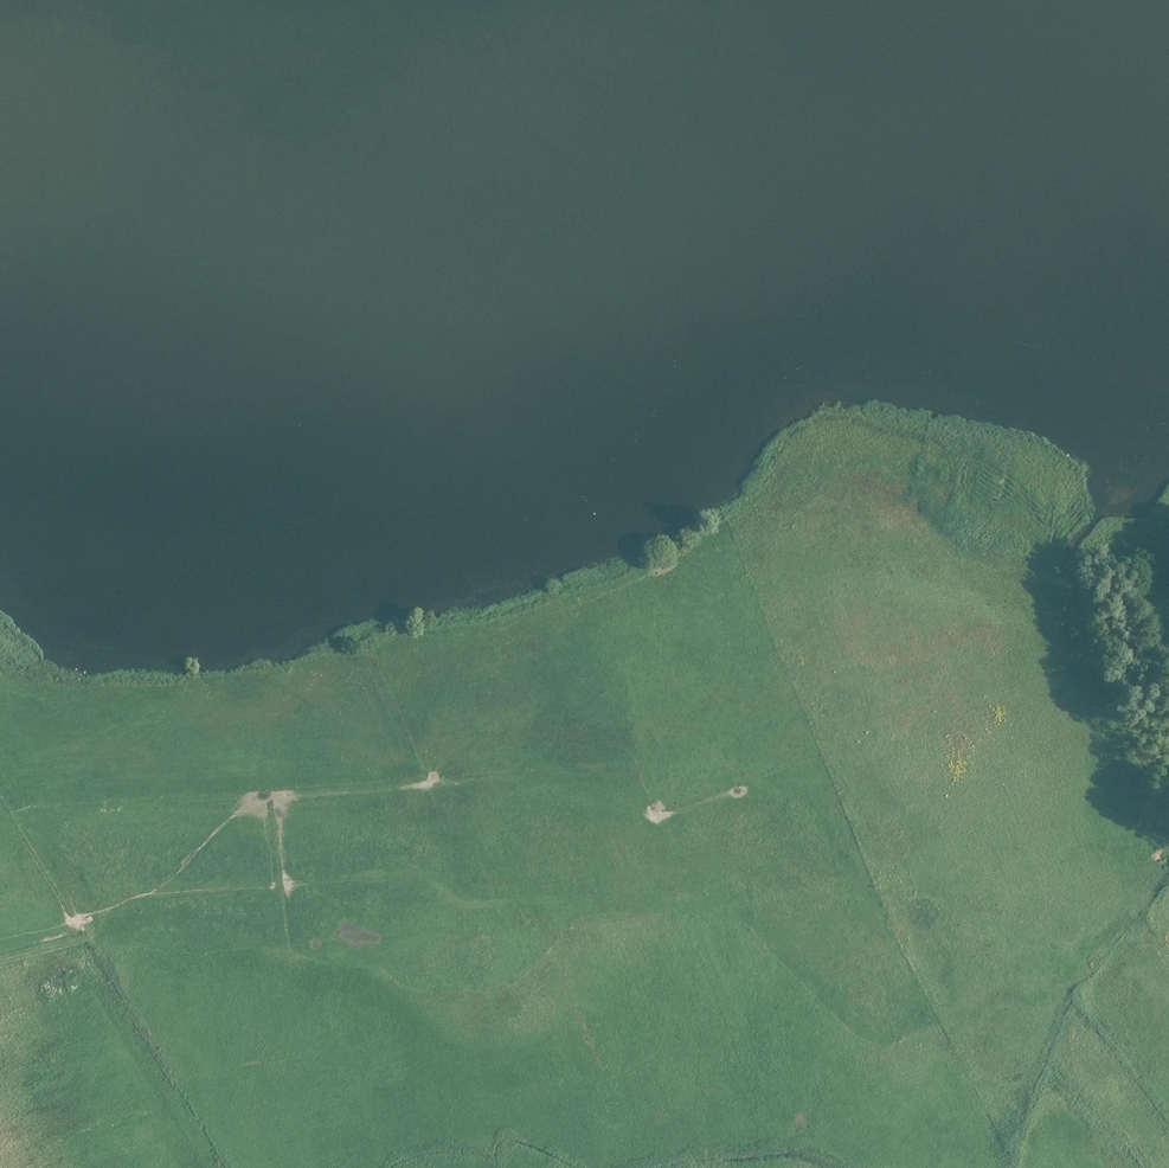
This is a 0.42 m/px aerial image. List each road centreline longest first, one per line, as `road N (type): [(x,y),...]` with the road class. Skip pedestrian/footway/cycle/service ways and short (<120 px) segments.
road 1 (track): [(0,961),(90,937),(115,900),(156,893),(415,880),(470,904),(879,895),(1168,862)]

